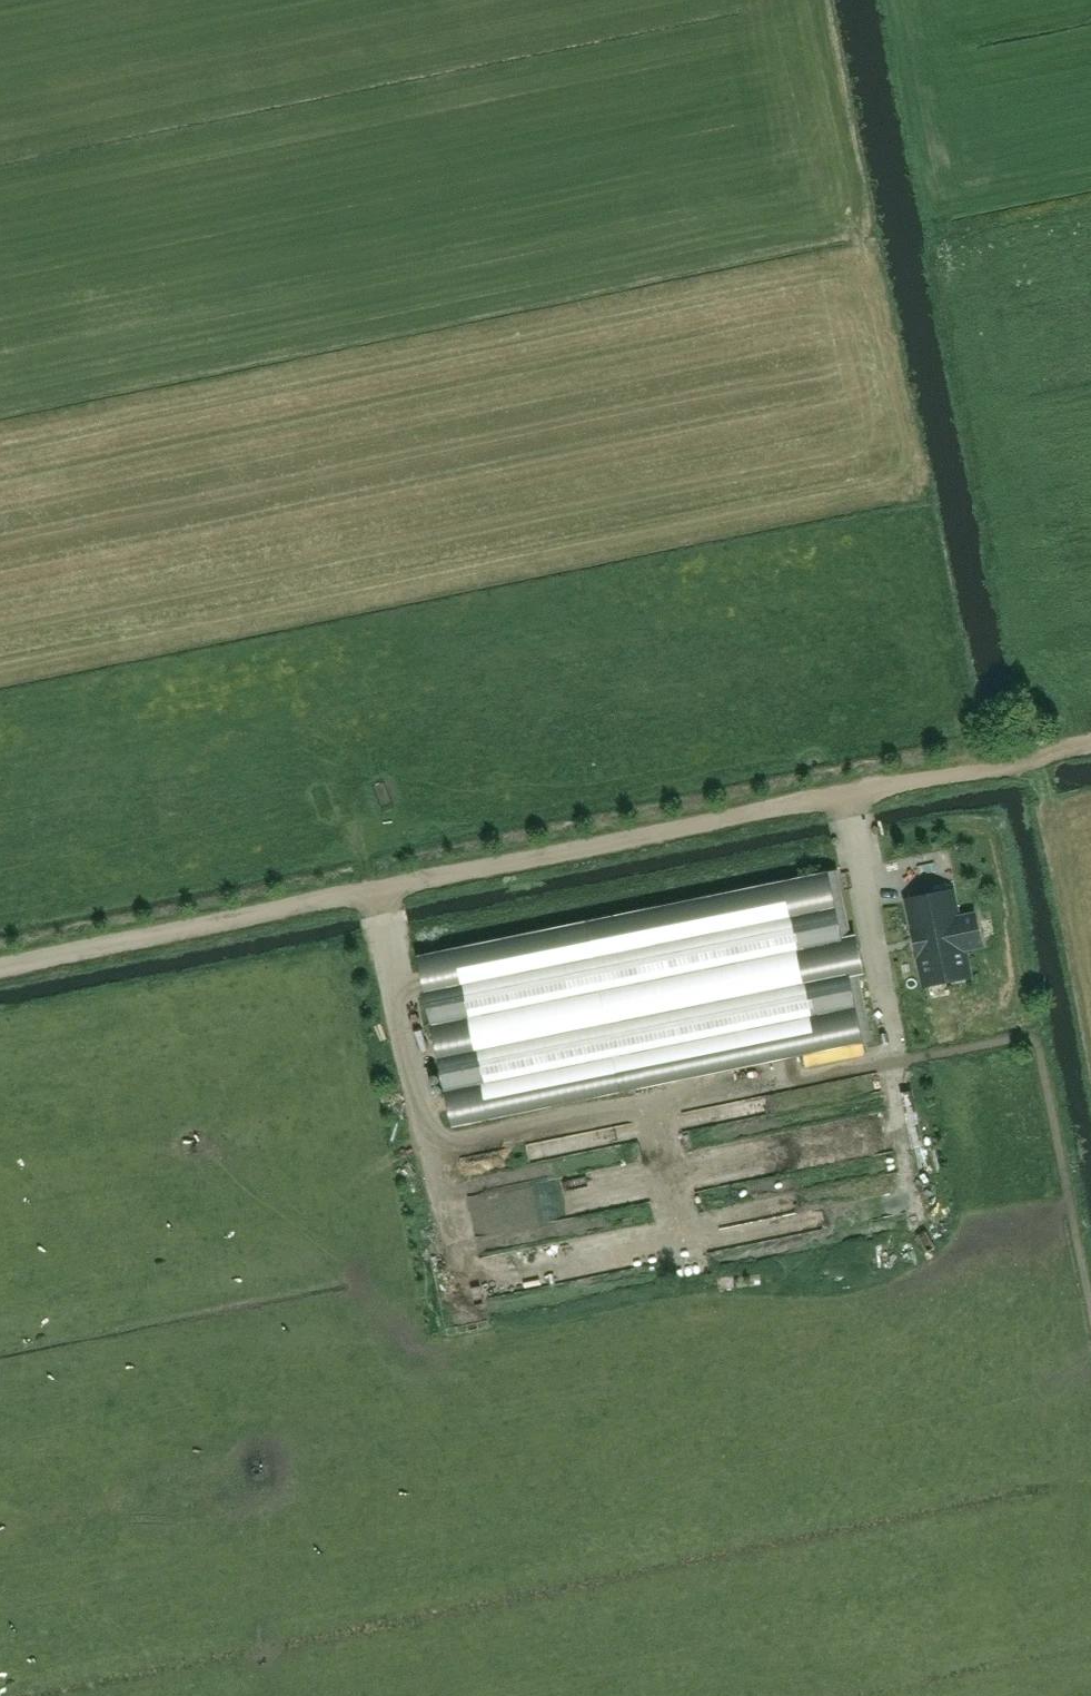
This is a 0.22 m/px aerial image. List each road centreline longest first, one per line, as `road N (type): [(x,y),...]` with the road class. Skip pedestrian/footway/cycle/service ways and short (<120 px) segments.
road 1 (track): [(1090,746),(0,968)]

